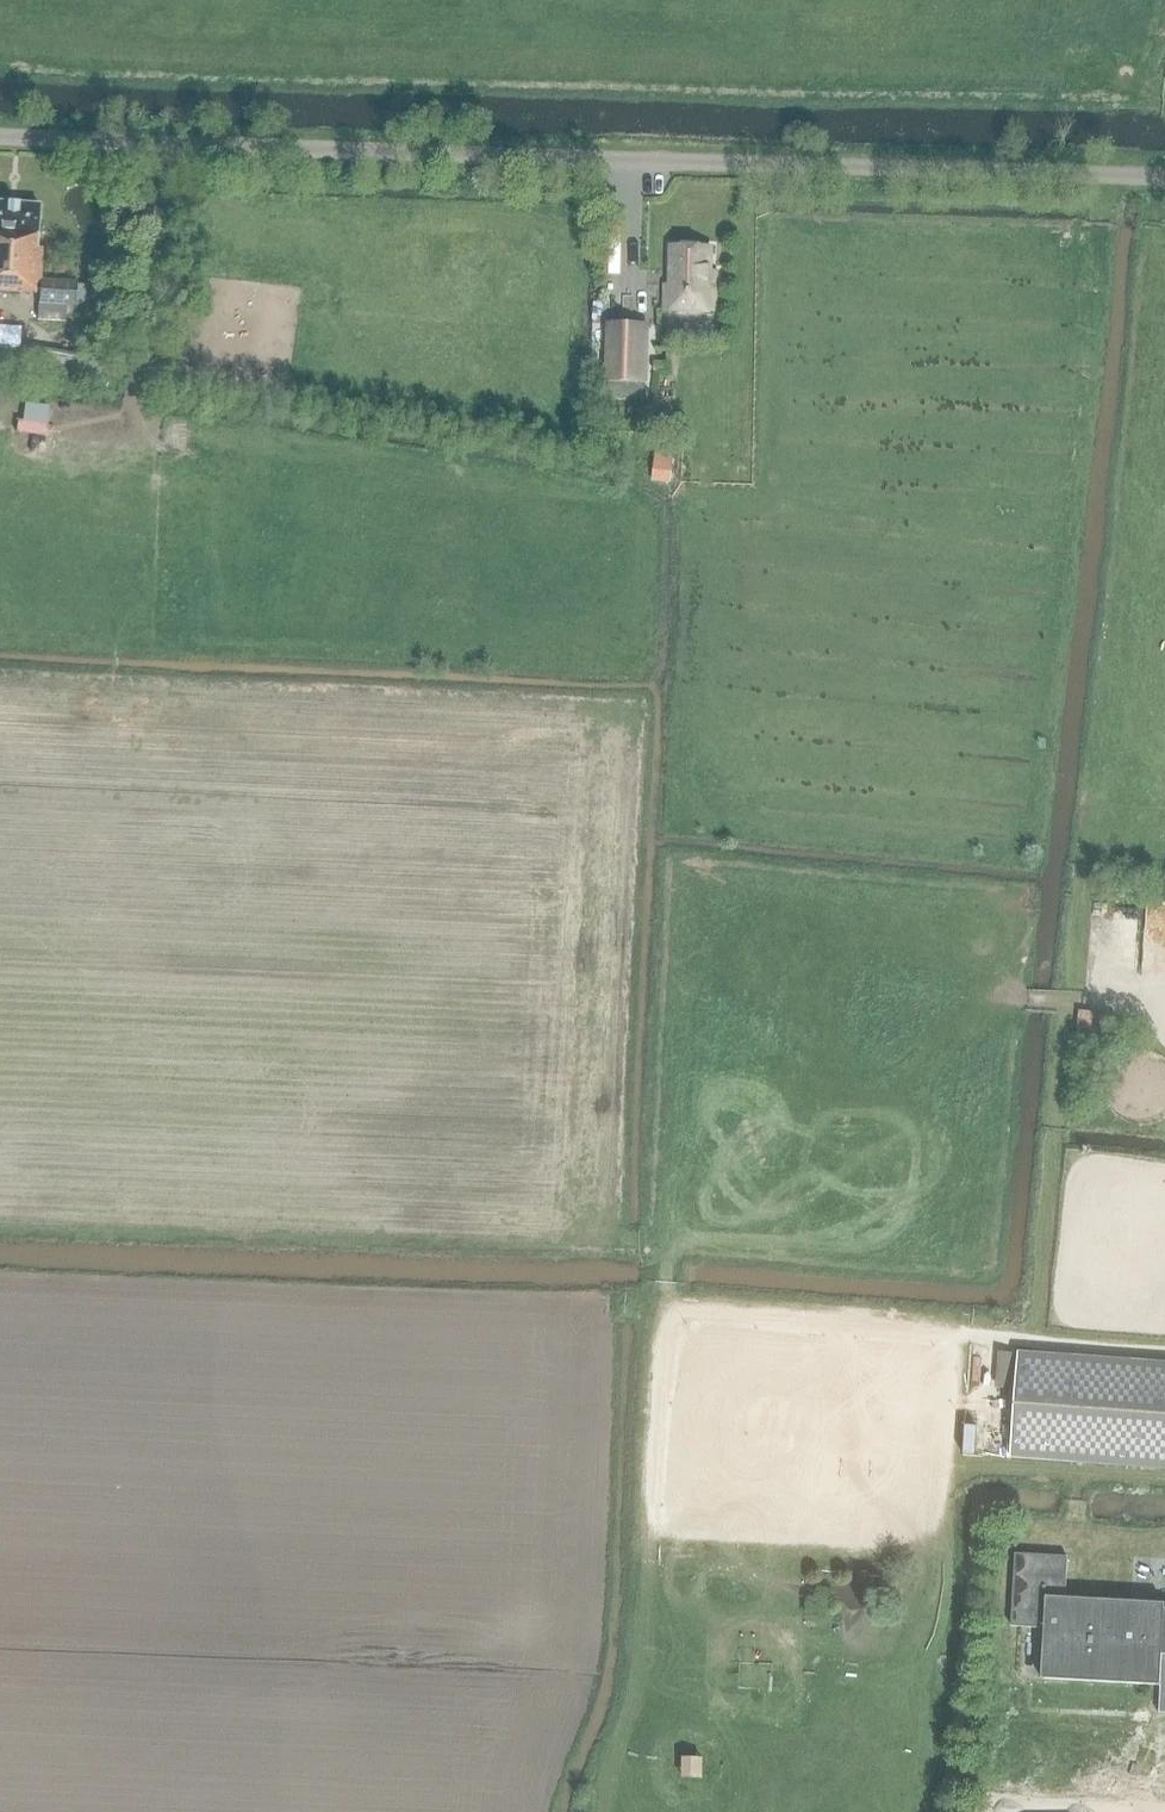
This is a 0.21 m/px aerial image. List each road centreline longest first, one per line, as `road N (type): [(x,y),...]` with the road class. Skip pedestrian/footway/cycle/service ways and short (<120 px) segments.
road 1 (unclassified): [(1164,179),(0,137)]

